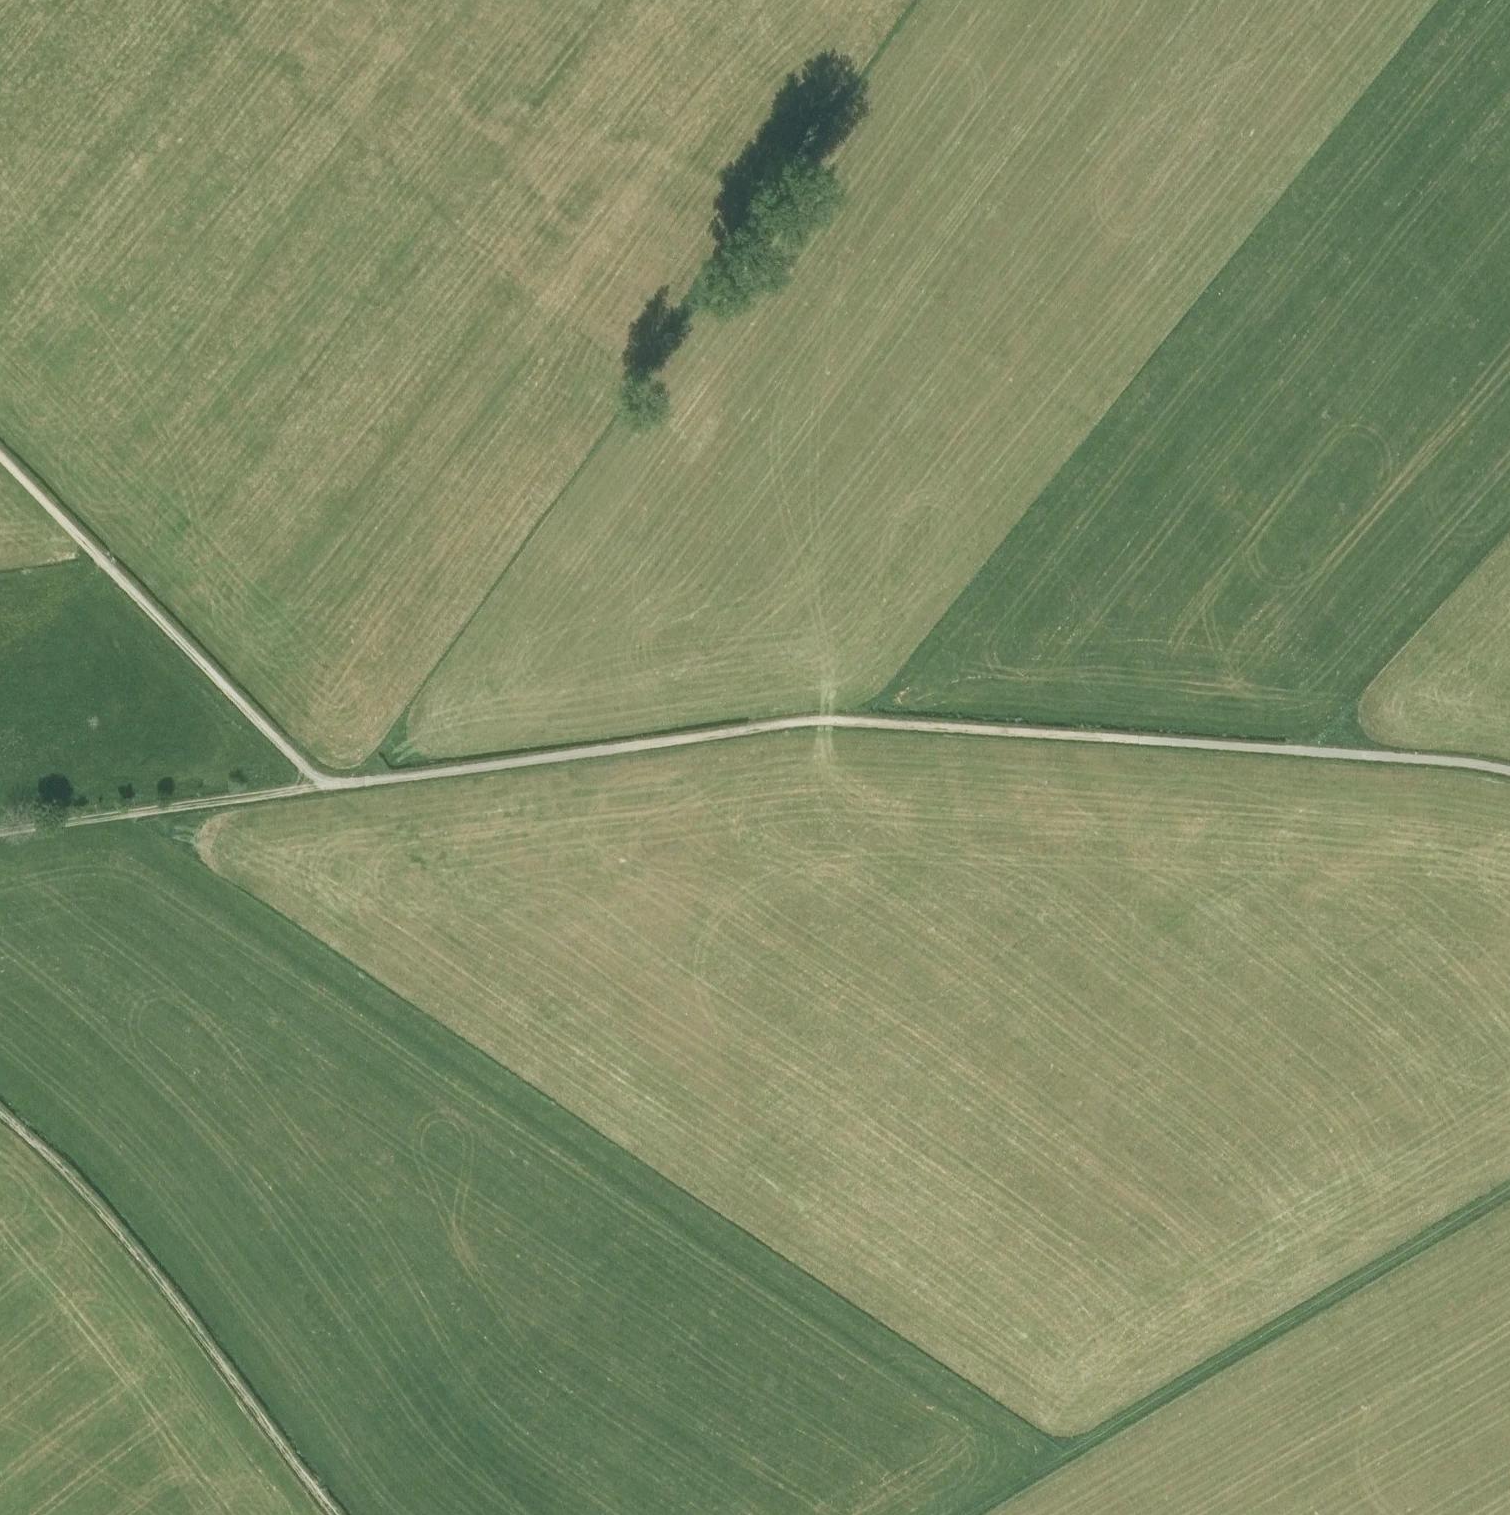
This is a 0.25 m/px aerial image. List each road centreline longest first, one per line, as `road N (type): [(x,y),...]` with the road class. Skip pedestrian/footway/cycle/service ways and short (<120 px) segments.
road 1 (track): [(321,778),(834,707),(1509,757)]
road 2 (track): [(1509,1189),(971,1514)]
road 3 (track): [(0,1111),(136,1253),(333,1514)]
road 4 (track): [(0,445),(321,778)]
road 5 (track): [(0,827),(321,778)]

